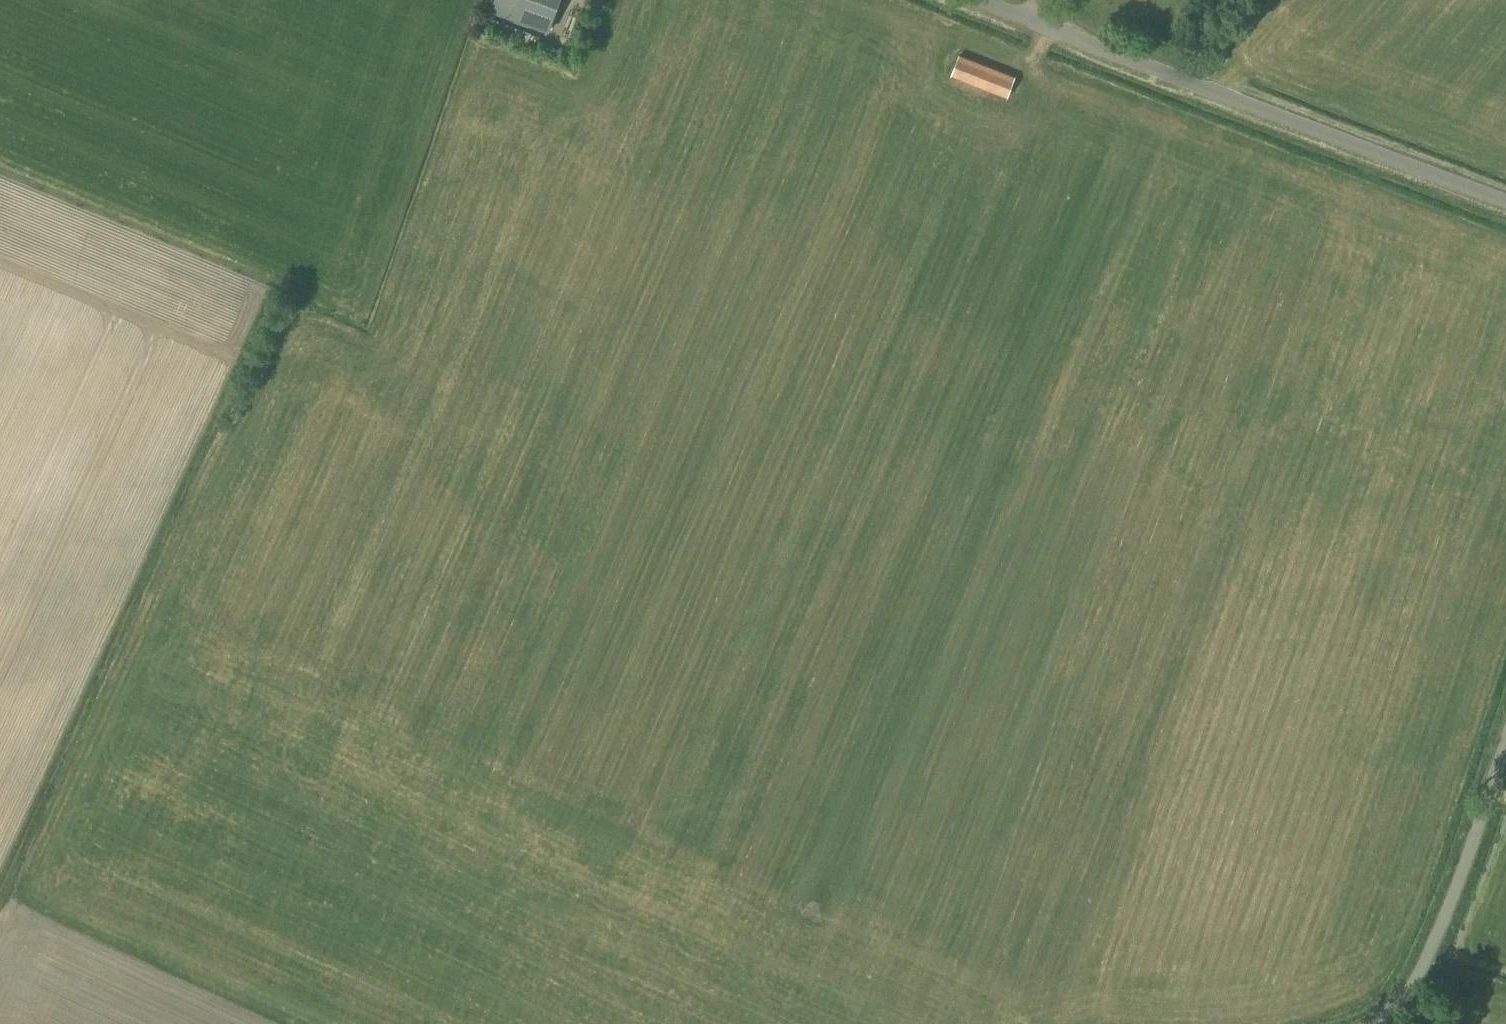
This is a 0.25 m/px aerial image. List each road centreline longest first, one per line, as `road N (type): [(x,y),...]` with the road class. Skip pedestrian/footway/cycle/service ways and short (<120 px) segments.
road 1 (unclassified): [(1505,199),(1007,0)]
road 2 (unclassified): [(1366,1023),(1417,974),(1505,743)]

